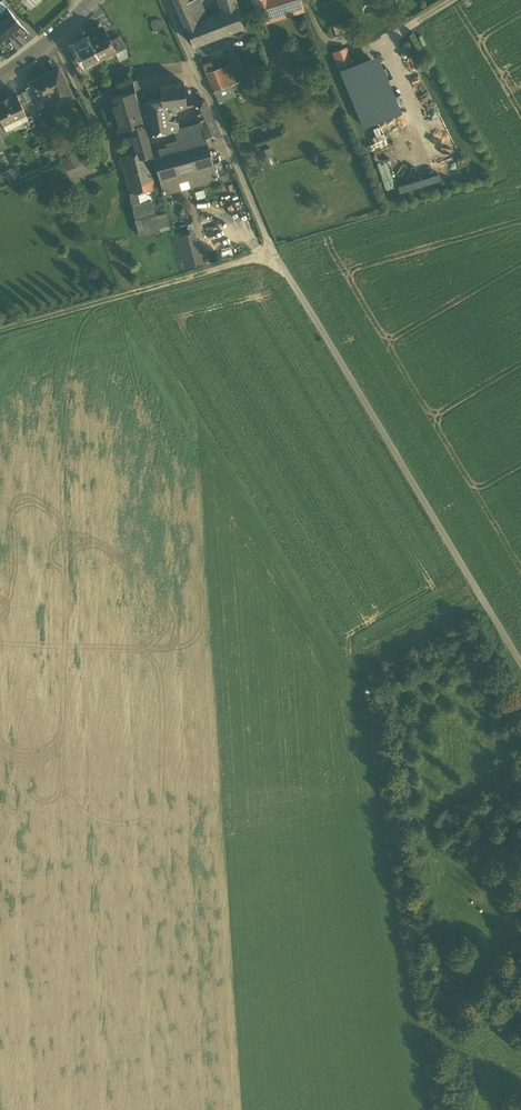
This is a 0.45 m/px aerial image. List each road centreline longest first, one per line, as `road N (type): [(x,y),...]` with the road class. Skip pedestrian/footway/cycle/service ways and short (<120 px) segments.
road 1 (track): [(481,598),(368,665),(354,694),(427,1109)]
road 2 (track): [(274,252),(520,666)]
road 3 (track): [(274,252),(0,330)]
road 4 (residential): [(165,0),(274,252)]
road 5 (track): [(452,0),(387,39),(437,147)]

